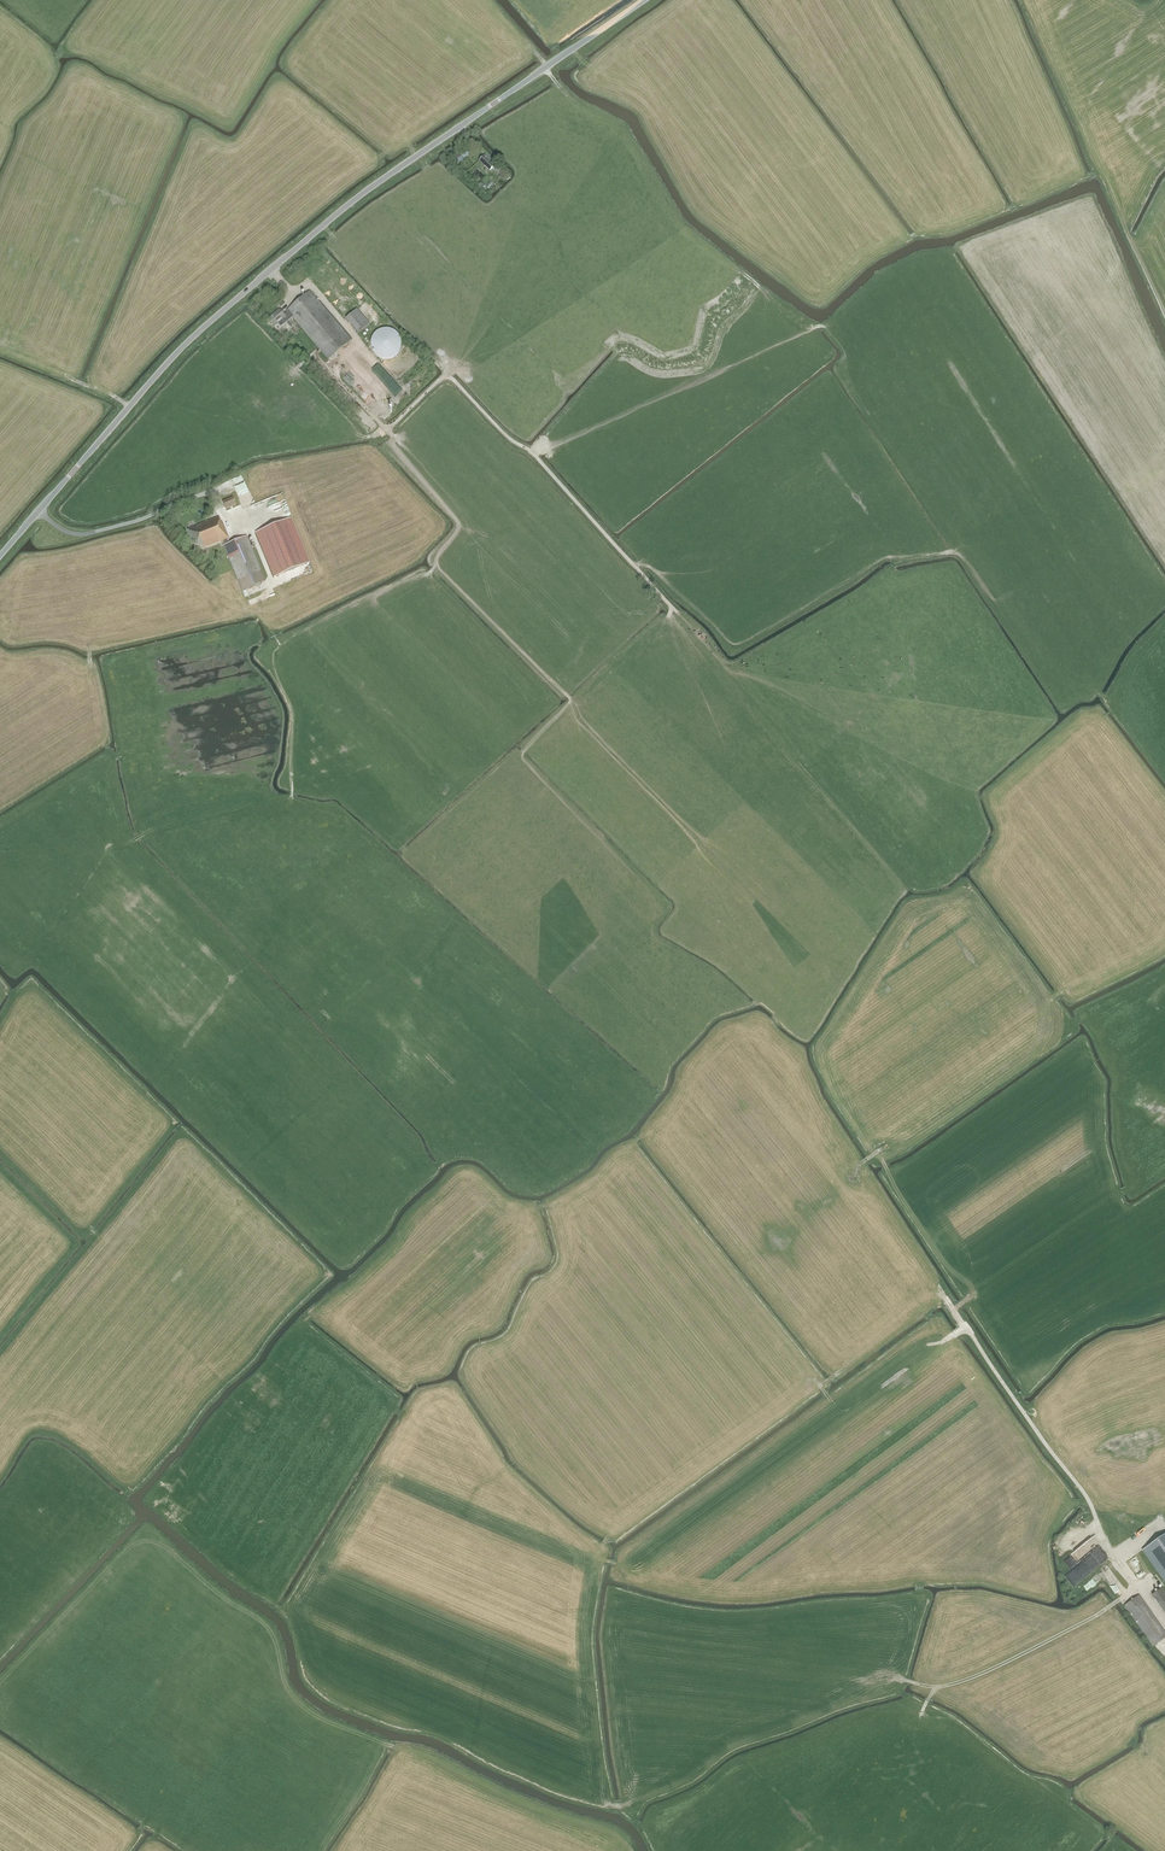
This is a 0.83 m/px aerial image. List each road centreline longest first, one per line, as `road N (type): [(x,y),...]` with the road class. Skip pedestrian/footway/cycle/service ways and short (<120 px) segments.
road 1 (tertiary): [(0,556),(187,342),(359,196),(643,0)]
road 2 (track): [(360,343),(336,362),(338,377),(387,429),(444,378),(454,379),(678,613)]
road 3 (track): [(131,406),(0,349)]

